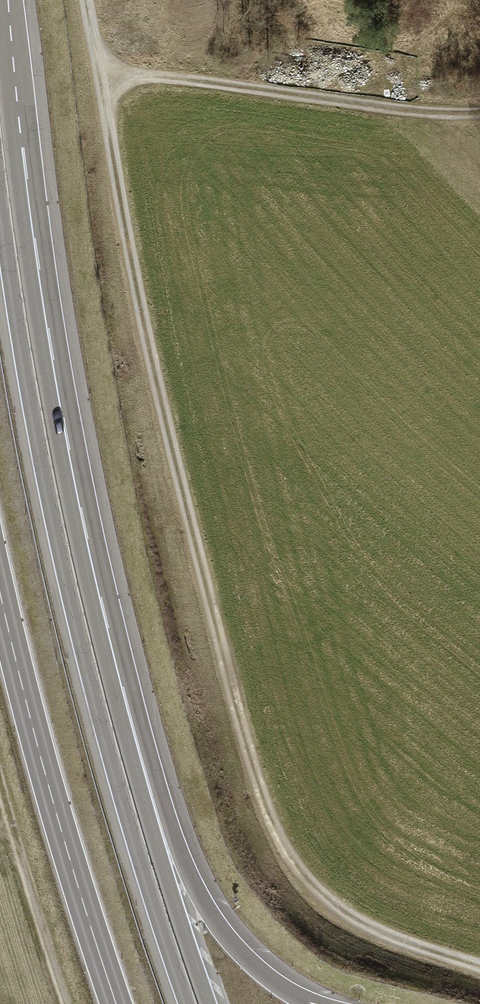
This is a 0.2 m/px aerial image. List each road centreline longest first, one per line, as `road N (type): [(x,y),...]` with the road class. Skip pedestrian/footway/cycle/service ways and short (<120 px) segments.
road 1 (track): [(479,972),(355,921),(304,875),(270,818),(153,363),(84,0)]
road 2 (trunk): [(0,195),(72,605),(188,1003)]
road 3 (trunk): [(113,689),(46,377),(0,7)]
road 4 (primary): [(114,1003),(0,598)]
road 5 (track): [(479,112),(410,112),(97,73)]
road 6 (trunk): [(313,1003),(250,961),(210,913),(113,689)]
road 7 (trunk): [(208,1003),(113,689)]
road 8 (track): [(0,783),(67,1003)]

